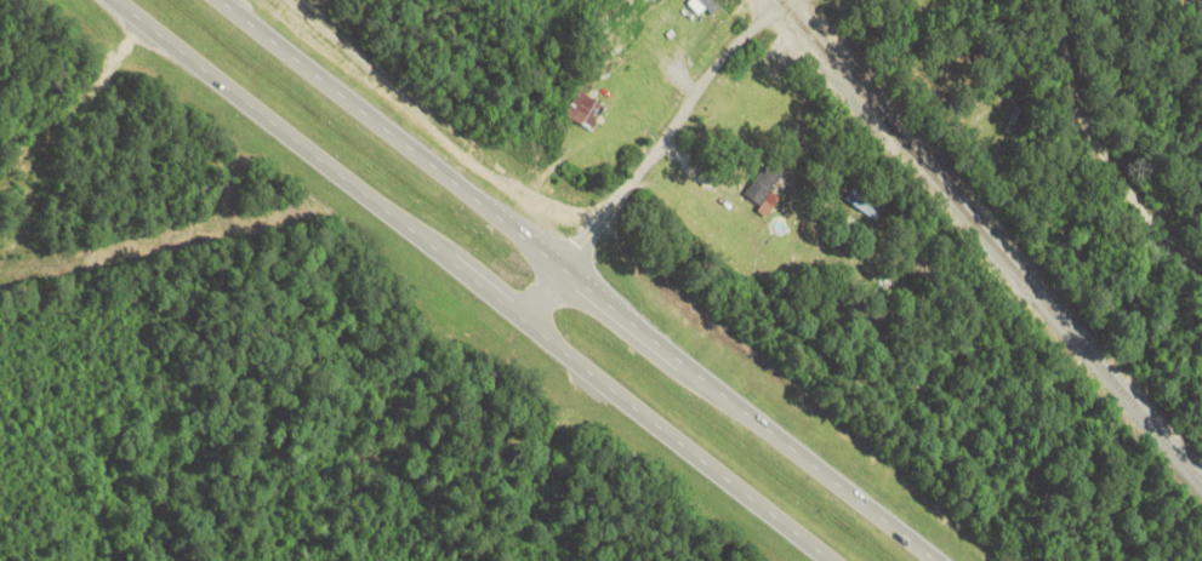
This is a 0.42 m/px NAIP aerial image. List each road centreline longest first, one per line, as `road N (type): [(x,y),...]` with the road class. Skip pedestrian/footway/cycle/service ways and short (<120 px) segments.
road 1 (trunk): [(112,0),(828,560)]
road 2 (trunk): [(929,560),(214,0)]
road 3 (residential): [(557,270),(728,42),(790,0)]

